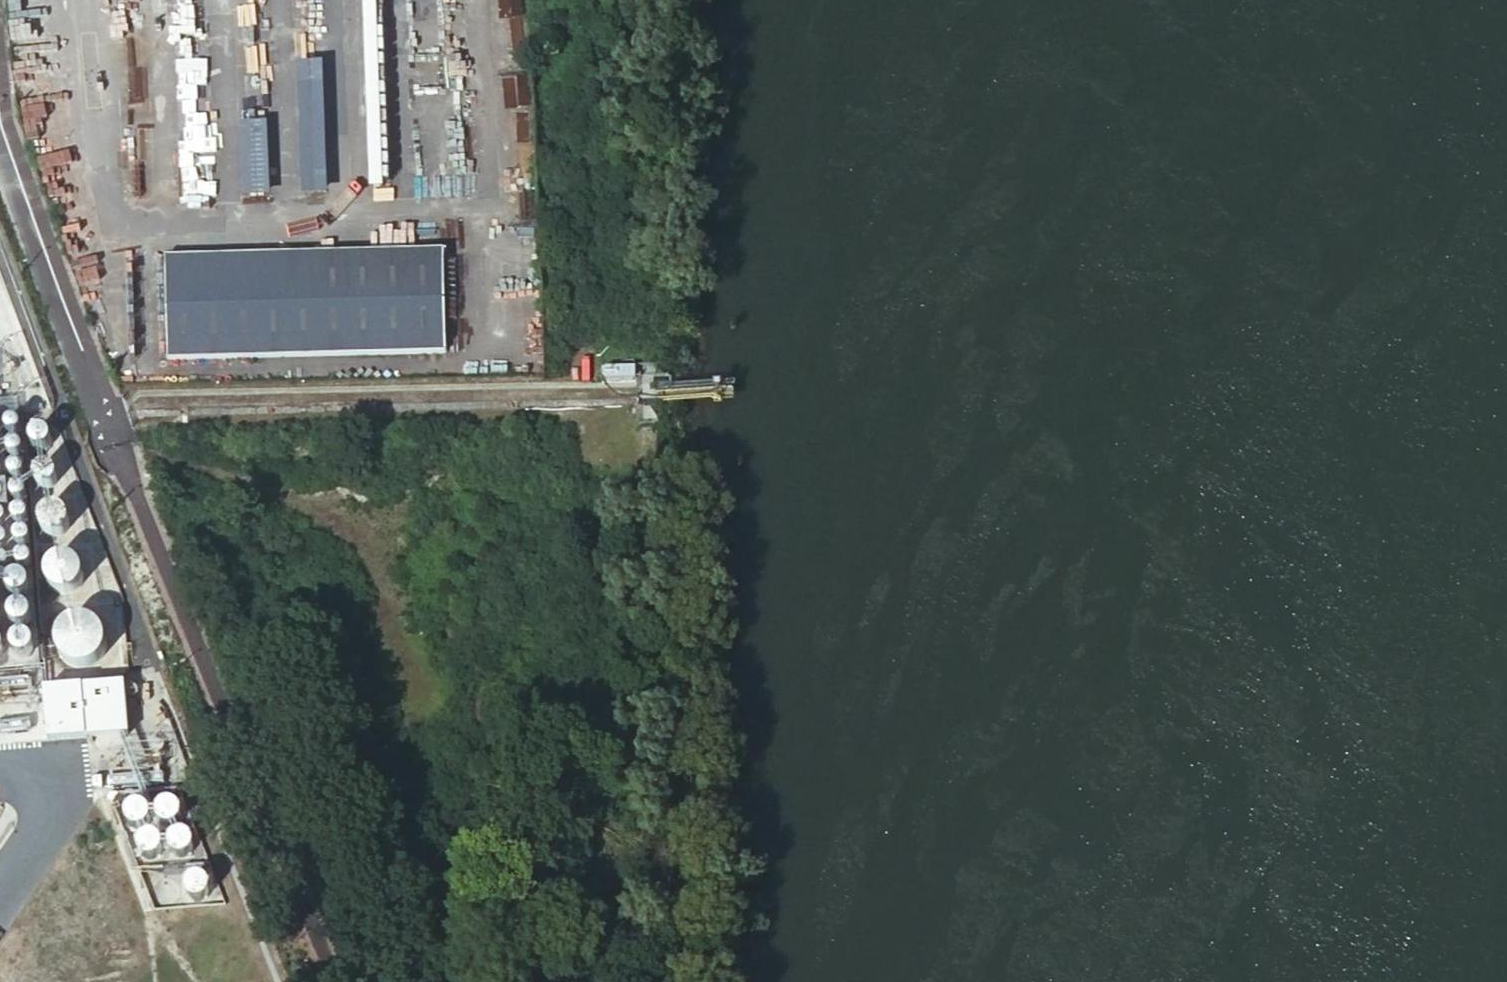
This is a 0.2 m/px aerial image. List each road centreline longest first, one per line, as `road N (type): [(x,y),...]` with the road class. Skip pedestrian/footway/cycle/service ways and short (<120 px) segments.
road 1 (unclassified): [(0,153),(92,411),(117,445)]

